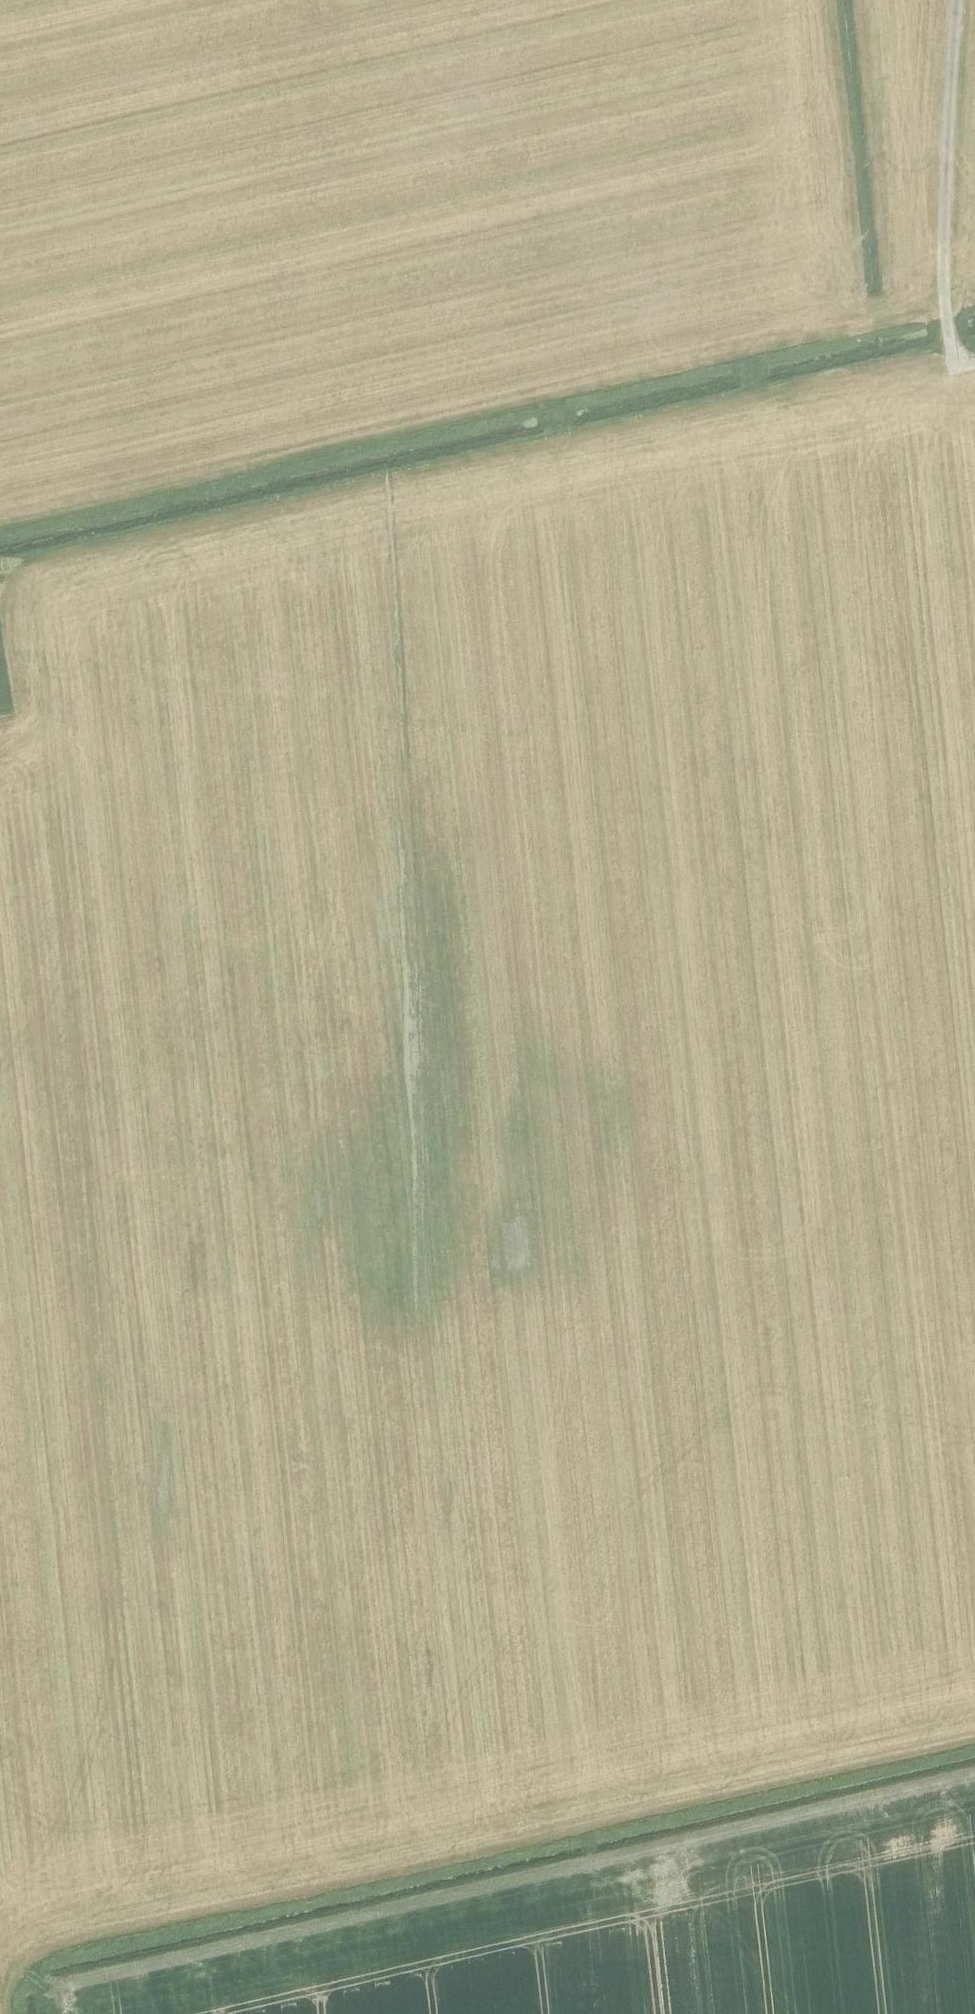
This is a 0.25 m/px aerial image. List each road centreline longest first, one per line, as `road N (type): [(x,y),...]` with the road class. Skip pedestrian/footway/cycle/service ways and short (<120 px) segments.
road 1 (track): [(957,0),(948,318),(955,371),(974,366)]

